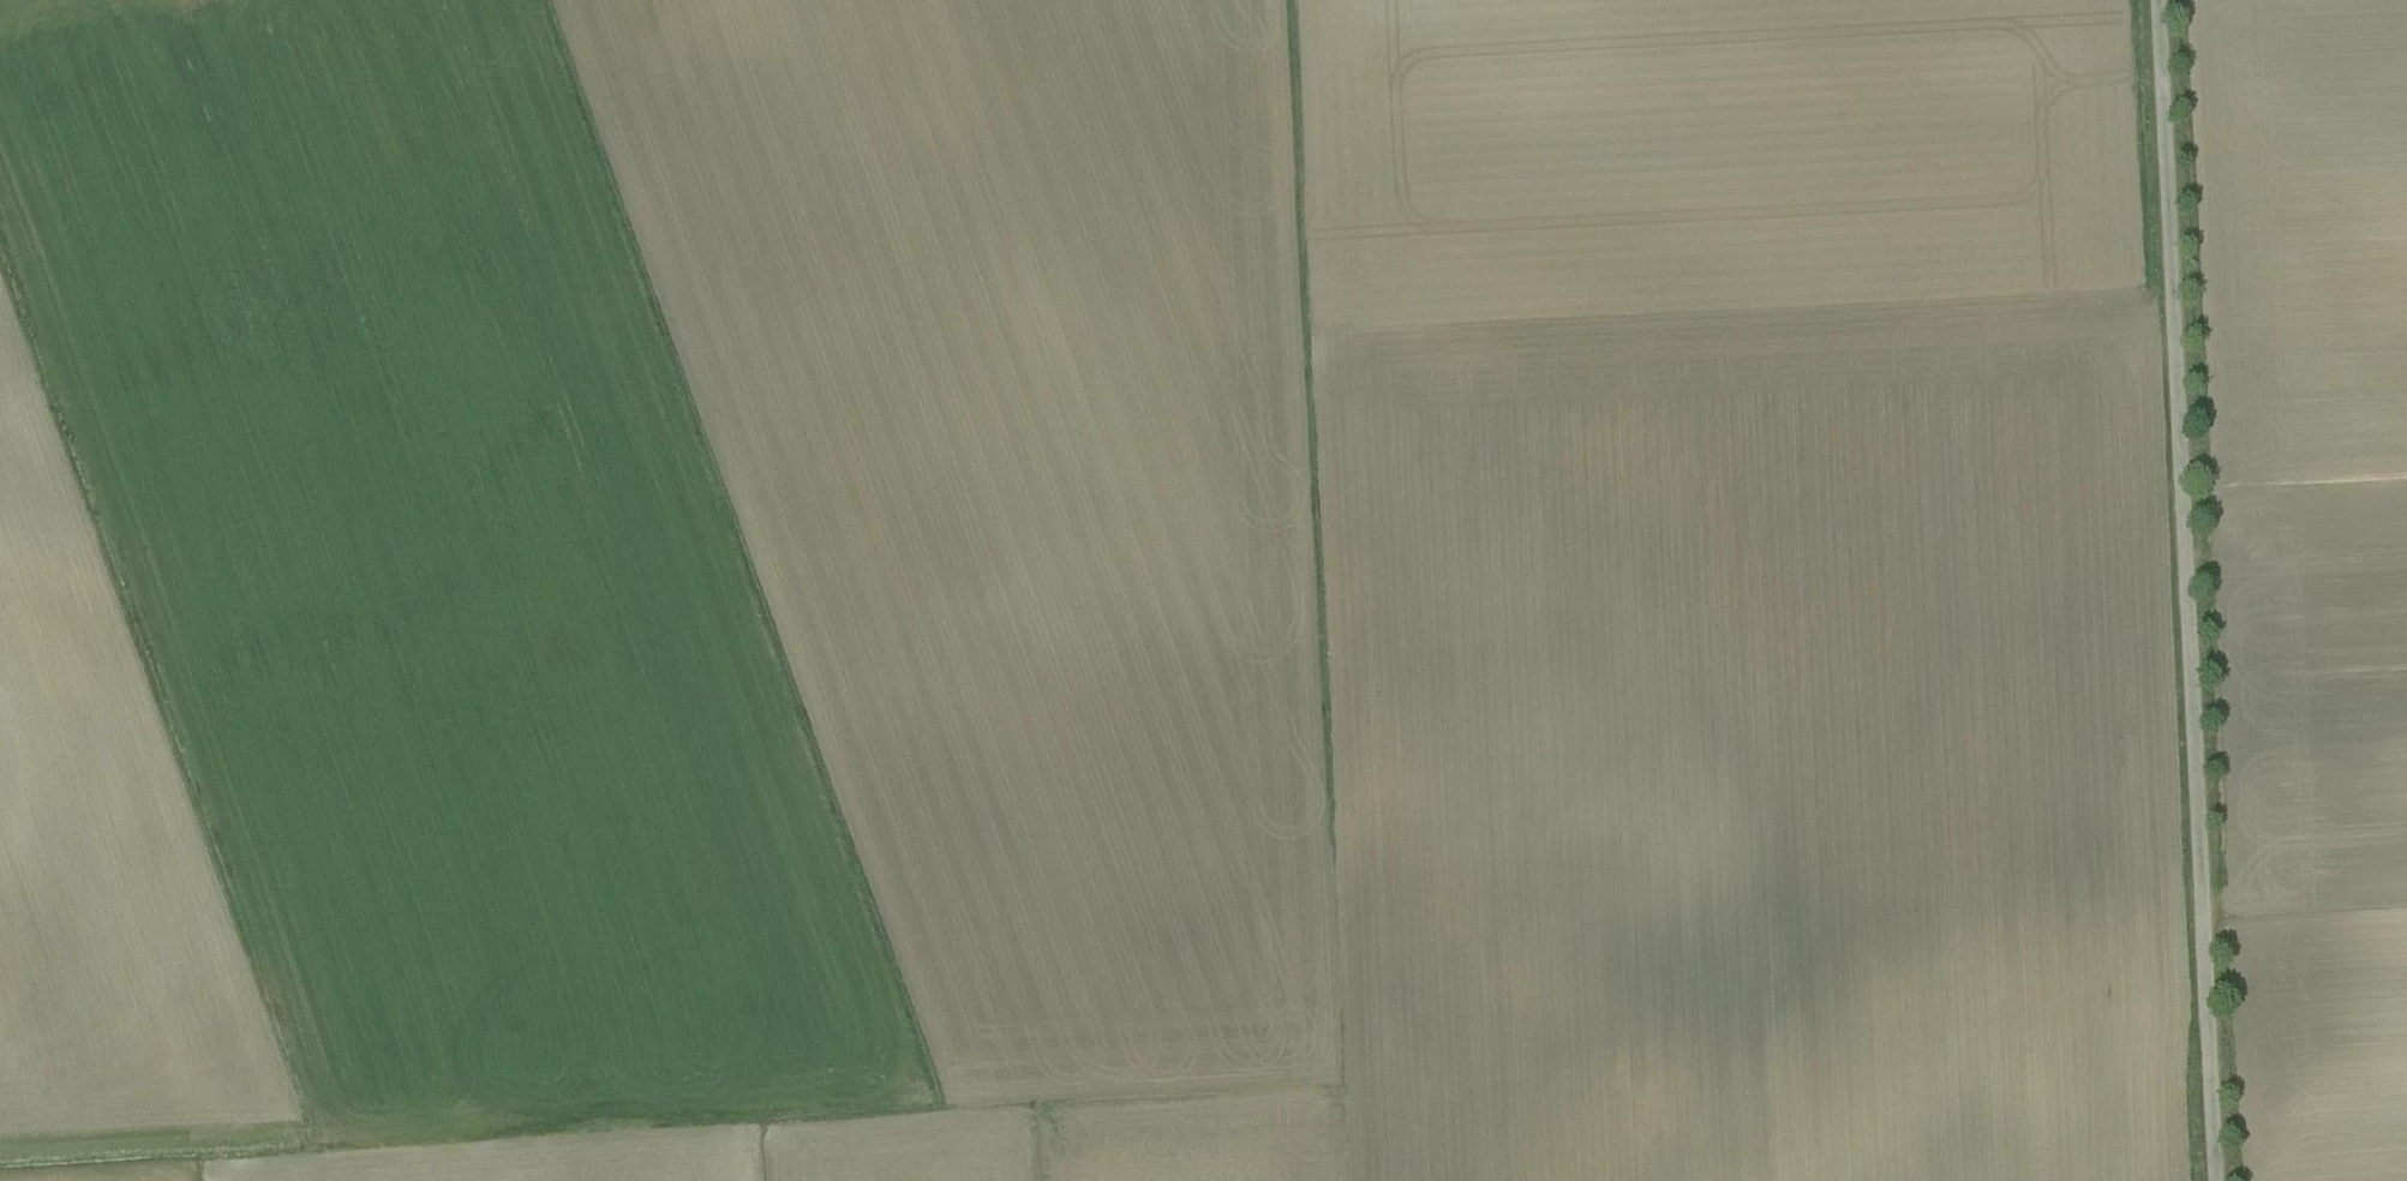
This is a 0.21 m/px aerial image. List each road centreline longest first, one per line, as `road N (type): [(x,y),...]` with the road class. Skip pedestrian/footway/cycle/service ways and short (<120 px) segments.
road 1 (unclassified): [(2214,1180),(2158,0)]

